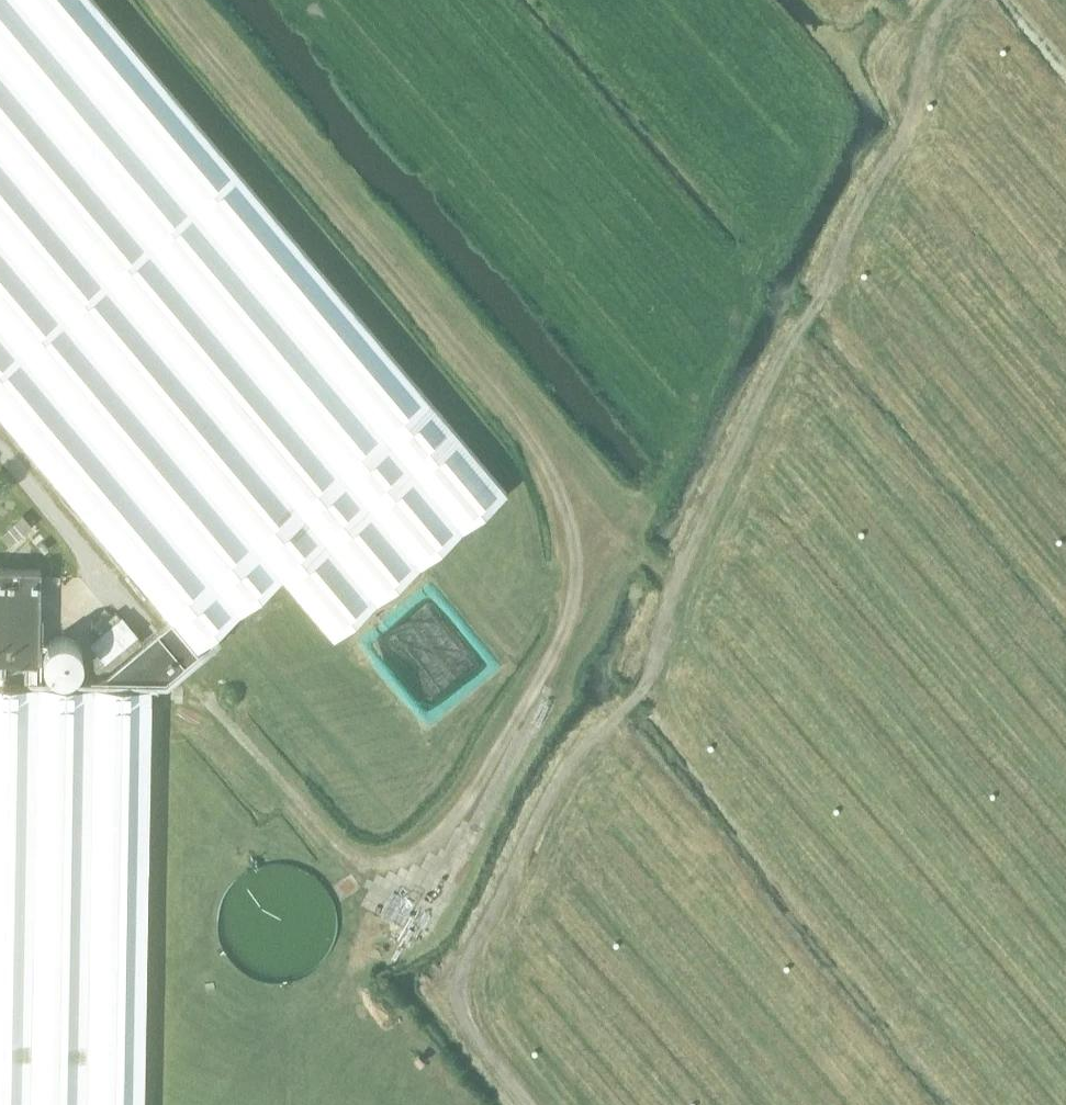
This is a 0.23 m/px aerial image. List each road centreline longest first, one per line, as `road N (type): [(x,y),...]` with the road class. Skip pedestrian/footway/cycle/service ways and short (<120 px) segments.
road 1 (track): [(957,0),(923,56),(911,133),(677,583),(646,681),(578,750),(467,962),(462,1011),(530,1104)]
road 2 (track): [(677,583),(564,496),(574,549),(569,617),(458,811),(423,847),(386,865),(355,856),(209,703)]
road 3 (track): [(564,496),(451,346),(157,0)]
road 4 (track): [(0,450),(149,625)]

